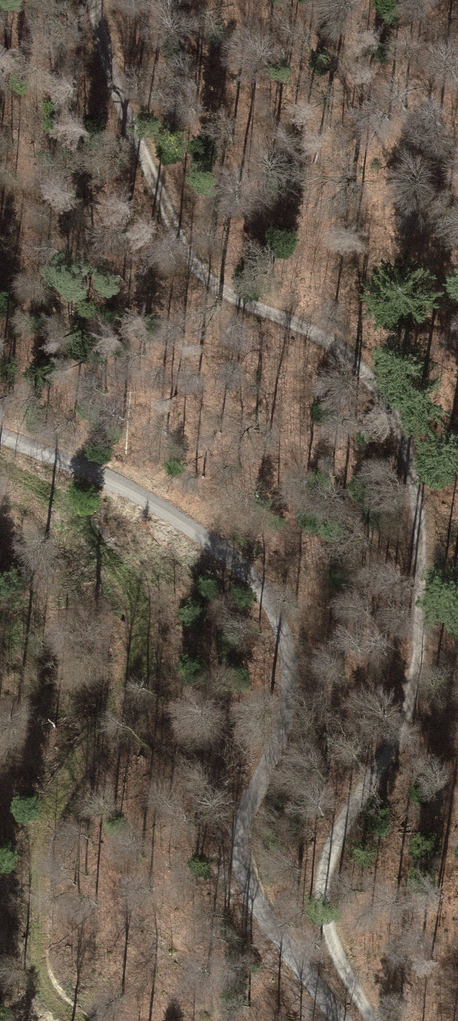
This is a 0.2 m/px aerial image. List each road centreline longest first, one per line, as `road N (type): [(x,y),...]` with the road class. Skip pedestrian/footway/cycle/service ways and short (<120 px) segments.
road 1 (track): [(94,0),(116,87),(188,257),(220,288),(348,357),(392,414),(409,456),(420,535),(415,677),(391,746),(338,831),(321,895),(329,936),(371,1020)]
road 2 (track): [(345,1020),(262,912),(243,870),(246,814),(289,694),(288,645),(270,601),(181,522),(0,436)]
road 3 (track): [(0,464),(86,527),(130,584),(142,621),(136,689),(75,769),(41,843),(38,968),(56,1001),(80,1020)]

